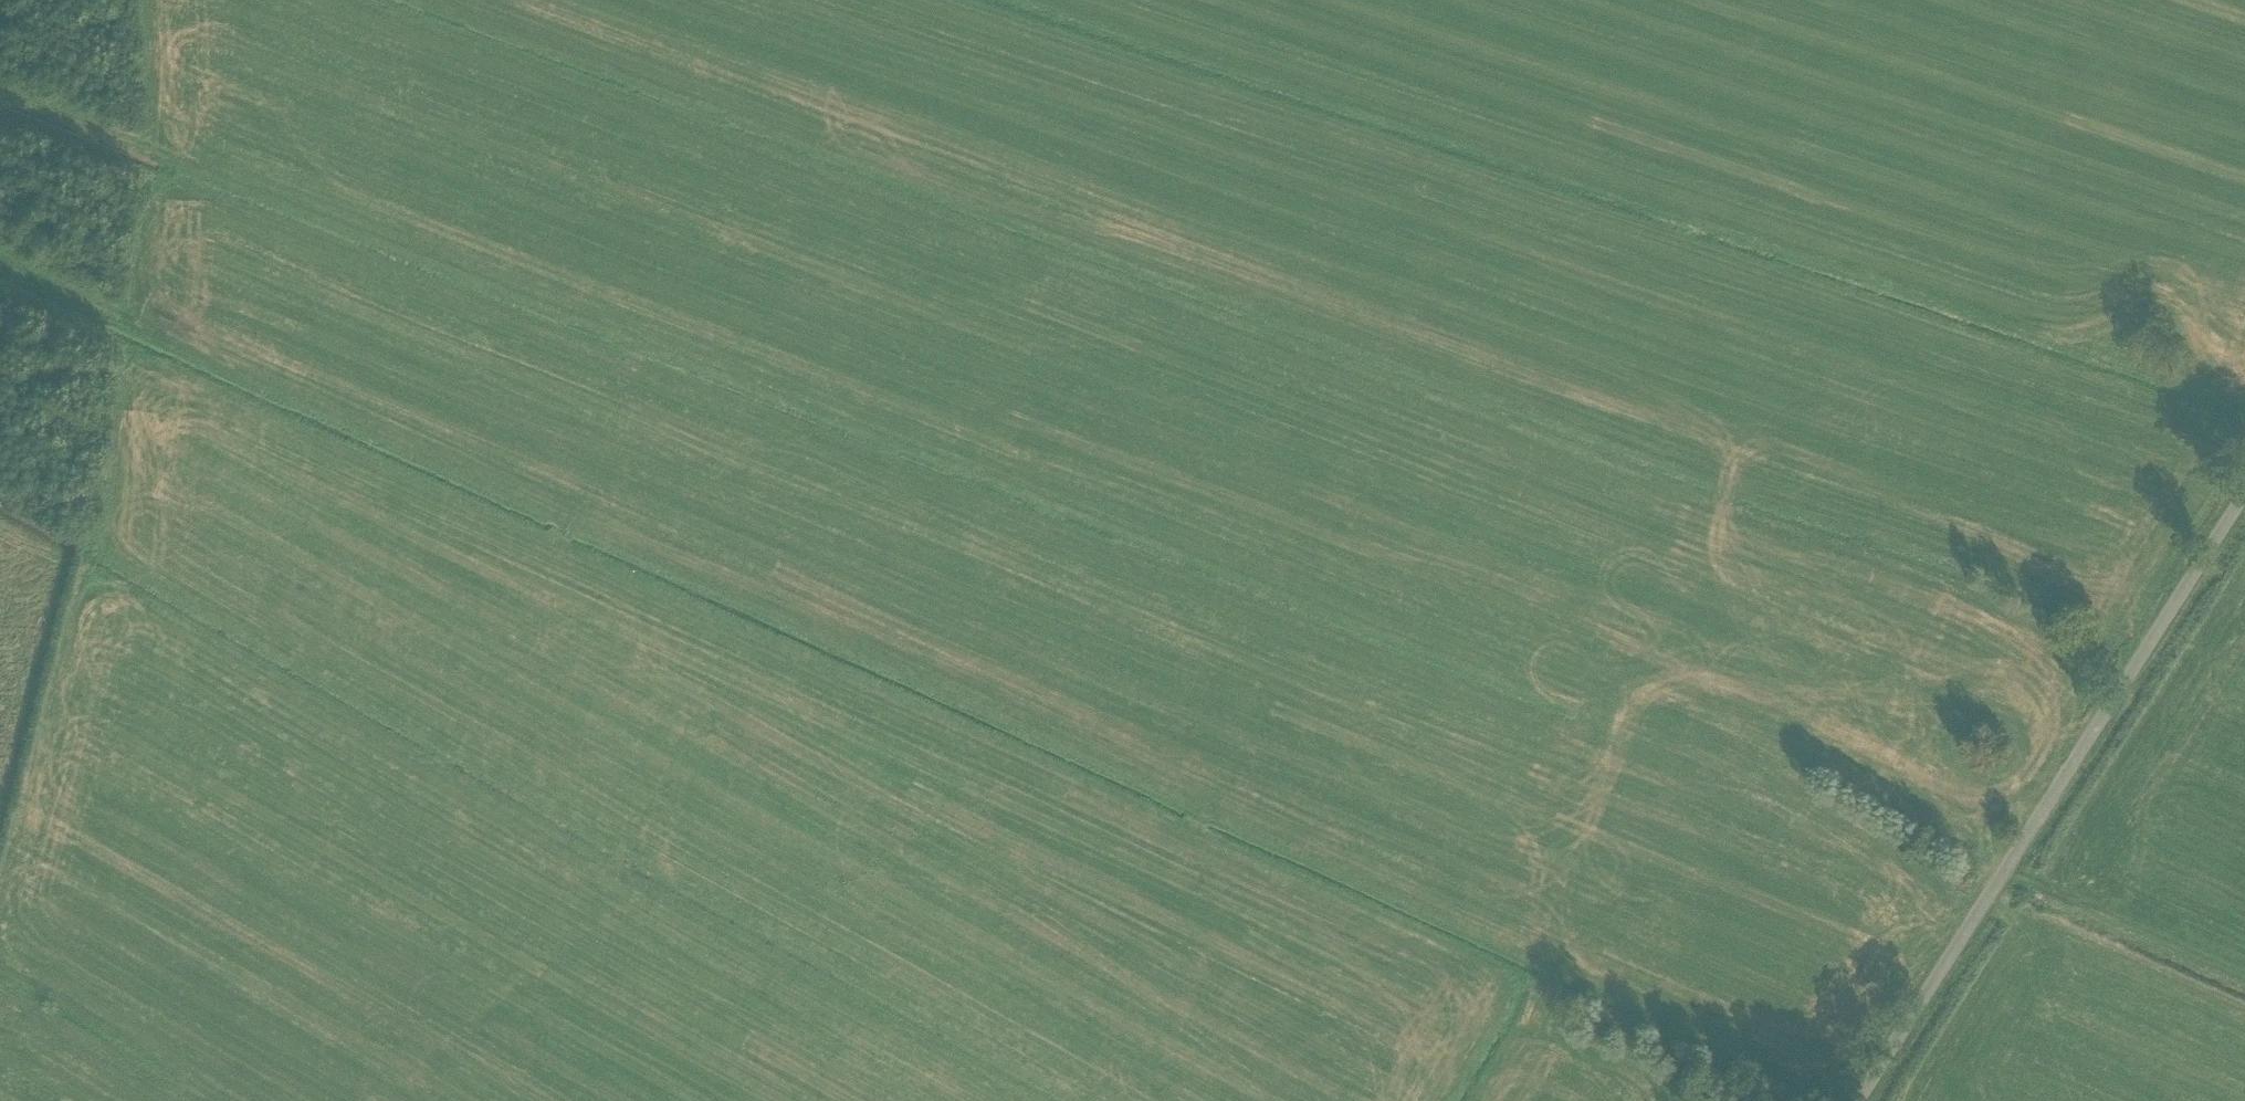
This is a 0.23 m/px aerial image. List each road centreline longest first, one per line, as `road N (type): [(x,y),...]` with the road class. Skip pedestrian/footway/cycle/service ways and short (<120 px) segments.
road 1 (unclassified): [(2244,492),(1862,1100)]

